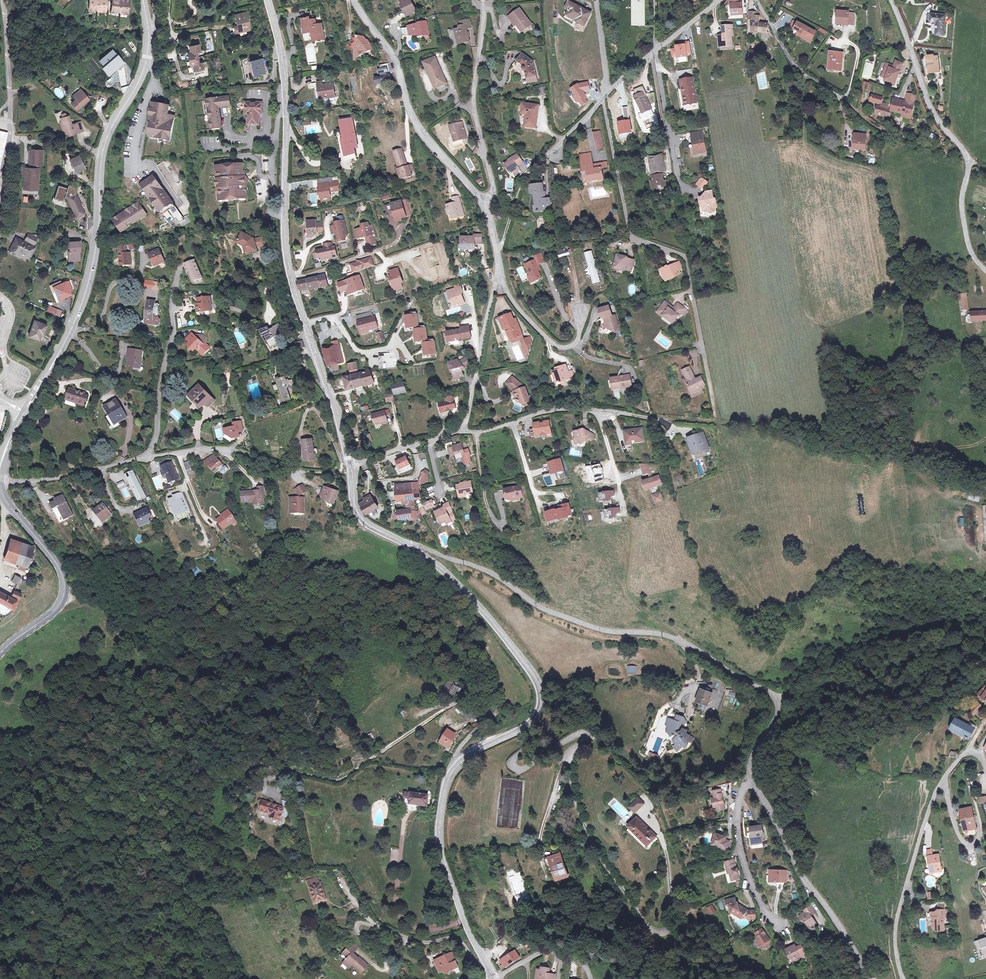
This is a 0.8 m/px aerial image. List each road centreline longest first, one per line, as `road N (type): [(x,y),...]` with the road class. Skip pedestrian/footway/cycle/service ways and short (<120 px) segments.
road 1 (tertiary): [(489,969),(442,856),(444,798),(461,763),(531,724),(542,691),(465,592),(408,543)]
road 2 (unclassified): [(408,543),(487,571),(562,617),(664,635),(768,690),(779,704),(778,717),(749,763),(750,780)]
road 3 (secondary): [(24,412),(78,312),(94,255),(106,139),(146,62)]
road 4 (tertiary): [(304,322),(284,245),(287,107),(268,0)]
road 5 (residential): [(891,0),(938,123),(968,161),(961,205),(967,243),(985,272)]
road 6 (residential): [(903,978),(895,929),(935,795),(963,755),(977,754),(985,767)]
road 7 (unclassified): [(357,0),(395,62),(414,120),(488,203)]
road 8 (unclassified): [(750,780),(872,978)]
road 9 (track): [(0,727),(66,663),(108,644),(103,615),(63,593)]
road 10 (secondary): [(0,653),(51,614),(63,586),(54,561),(0,489)]
road 11 (residential): [(483,0),(474,108),(494,190),(488,203)]
road 12 (residential): [(461,431),(498,266)]
road 13 (residential): [(674,420),(565,410),(513,423)]
road 14 (residential): [(147,457),(175,337),(173,298)]
road 15 (residential): [(147,457),(237,450),(303,473)]
road 16 (residential): [(750,780),(739,805),(739,842),(757,899),(780,926)]
road 17 (residential): [(498,266),(509,295),(557,346),(576,343),(580,310)]
road 18 (track): [(631,521),(630,599),(687,644)]
road 19 (residential): [(489,969),(462,943),(425,943),(365,923),(358,933)]
road 20 (residential): [(0,481),(69,477),(147,457)]
road 21 (tertiary): [(349,464),(304,322)]
road 22 (residential): [(718,0),(610,92)]
road 23 (residential): [(844,101),(796,72),(756,0)]
road 24 (residential): [(304,322),(337,317),(358,351),(397,340),(408,357)]

